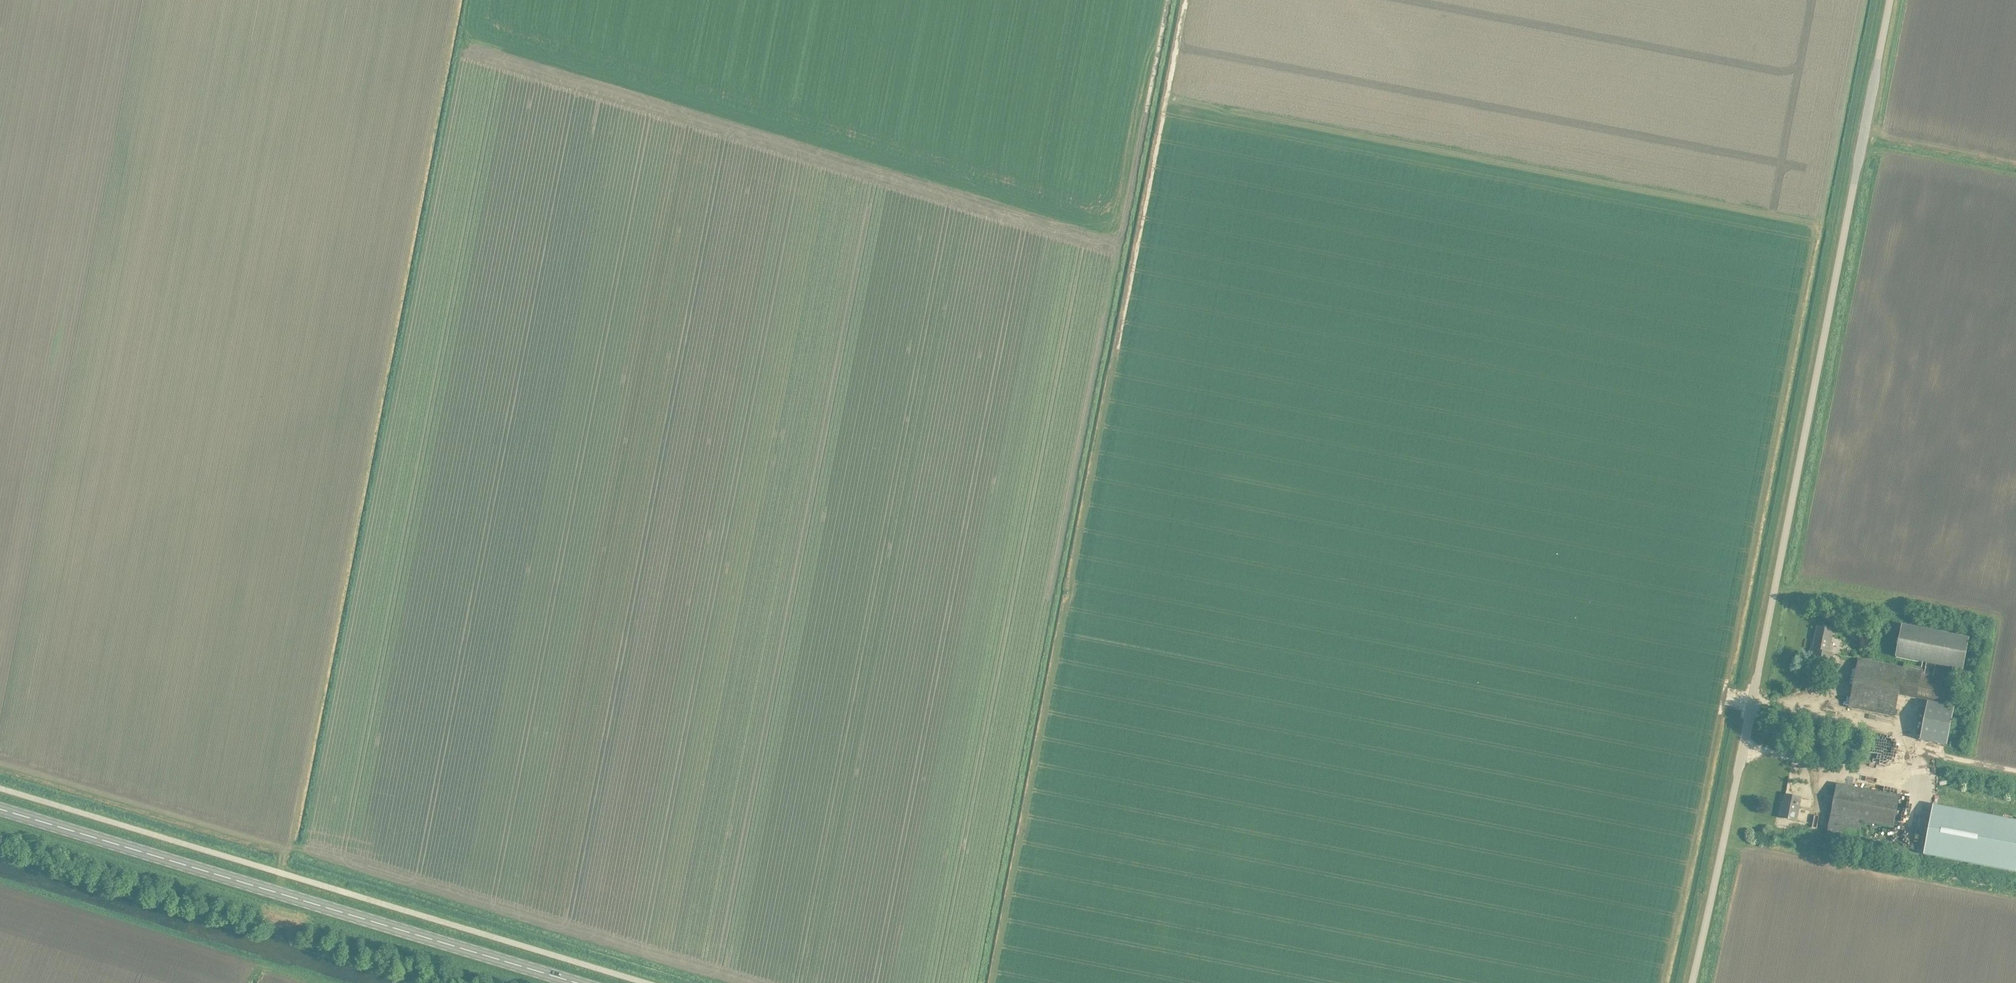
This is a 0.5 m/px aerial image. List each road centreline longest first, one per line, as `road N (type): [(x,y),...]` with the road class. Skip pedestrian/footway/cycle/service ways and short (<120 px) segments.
road 1 (unclassified): [(1690,982),(1889,0)]
road 2 (primary): [(581,982),(0,810)]

